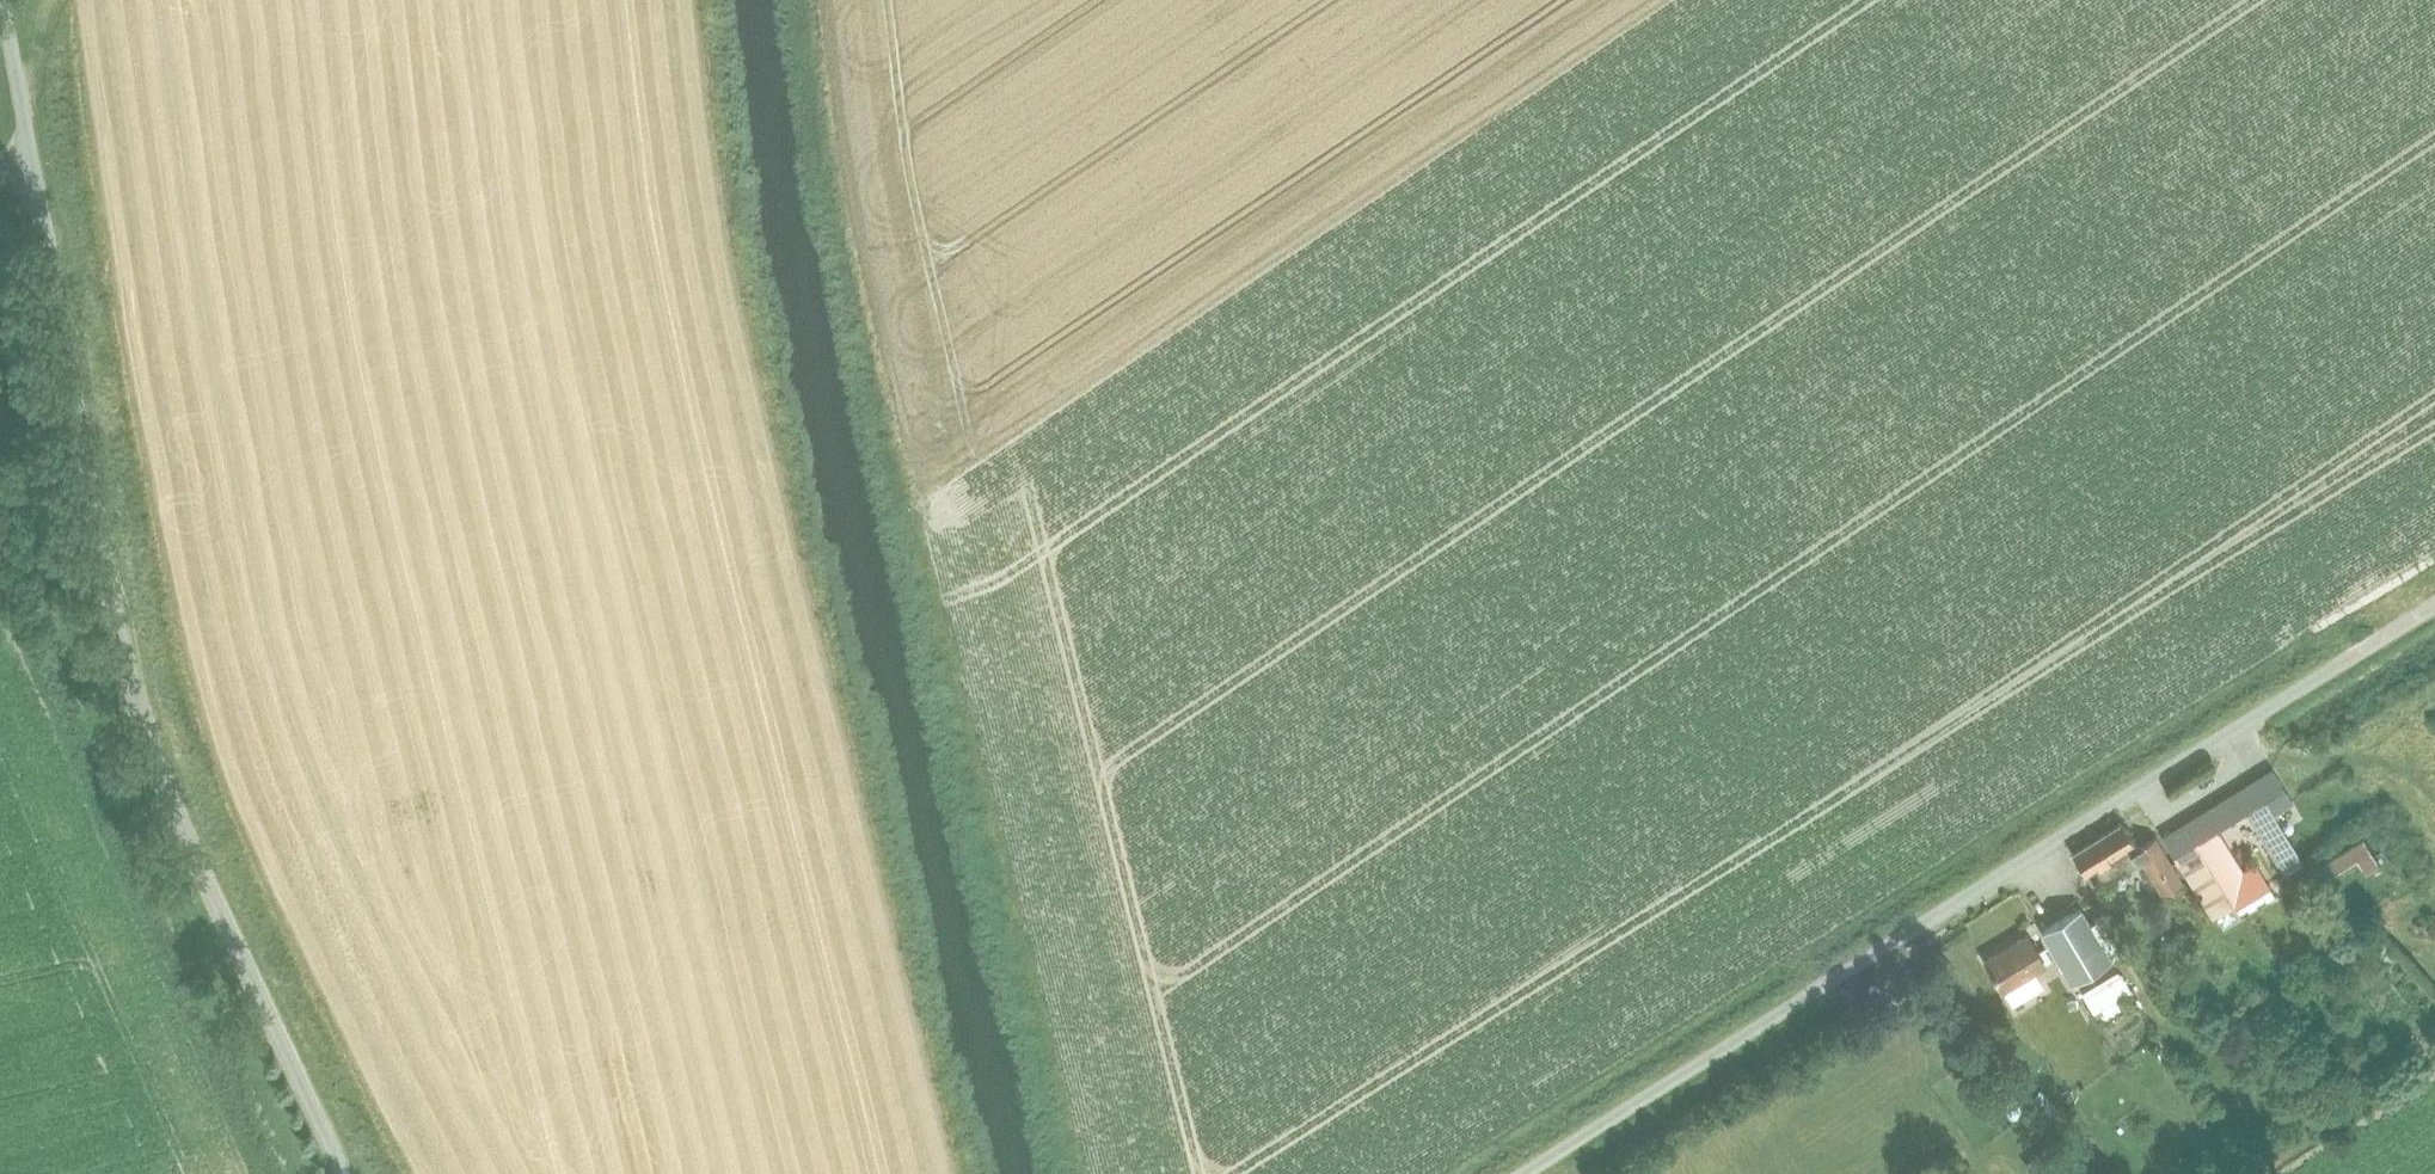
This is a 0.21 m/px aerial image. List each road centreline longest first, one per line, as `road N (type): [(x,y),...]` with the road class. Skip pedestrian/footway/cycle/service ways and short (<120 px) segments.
road 1 (unclassified): [(343,1173),(179,824),(141,709),(98,533),(0,0)]
road 2 (unclassified): [(1523,1173),(2434,606)]

